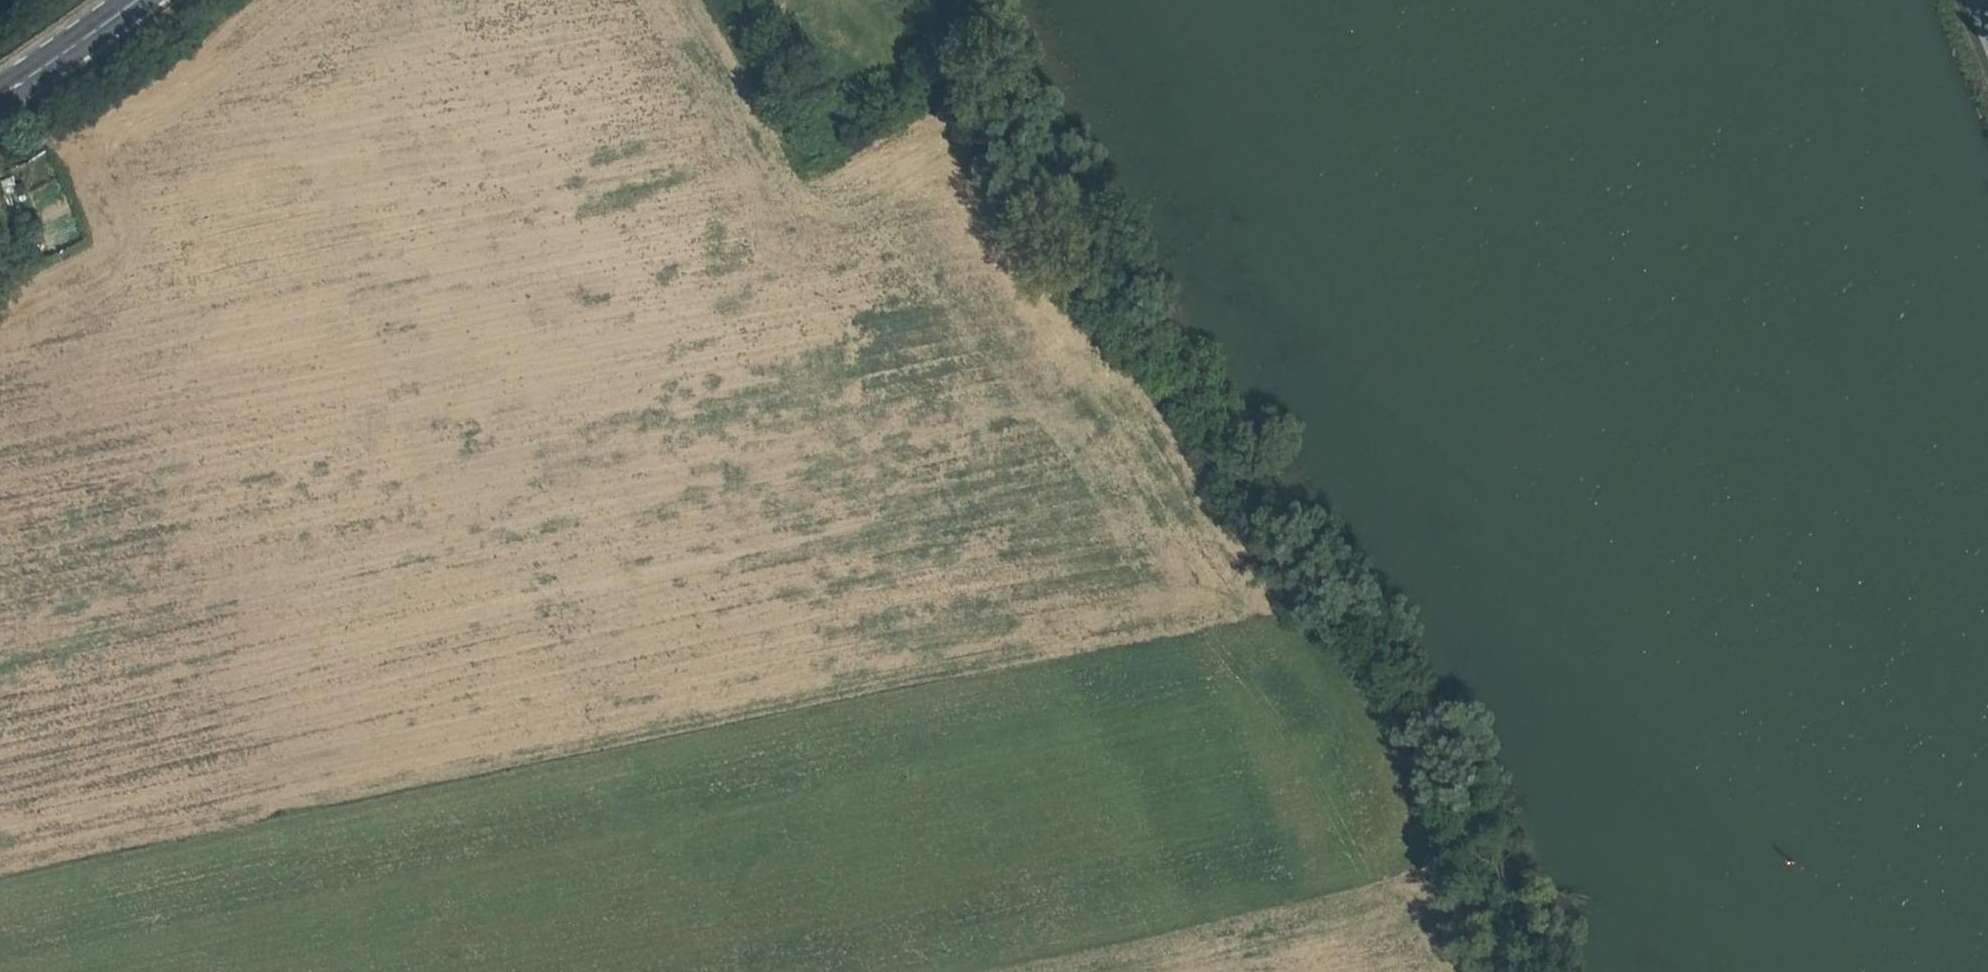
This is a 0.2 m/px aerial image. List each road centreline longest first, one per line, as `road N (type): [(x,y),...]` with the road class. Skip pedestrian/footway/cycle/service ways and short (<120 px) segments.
road 1 (secondary): [(152,0),(0,106)]

